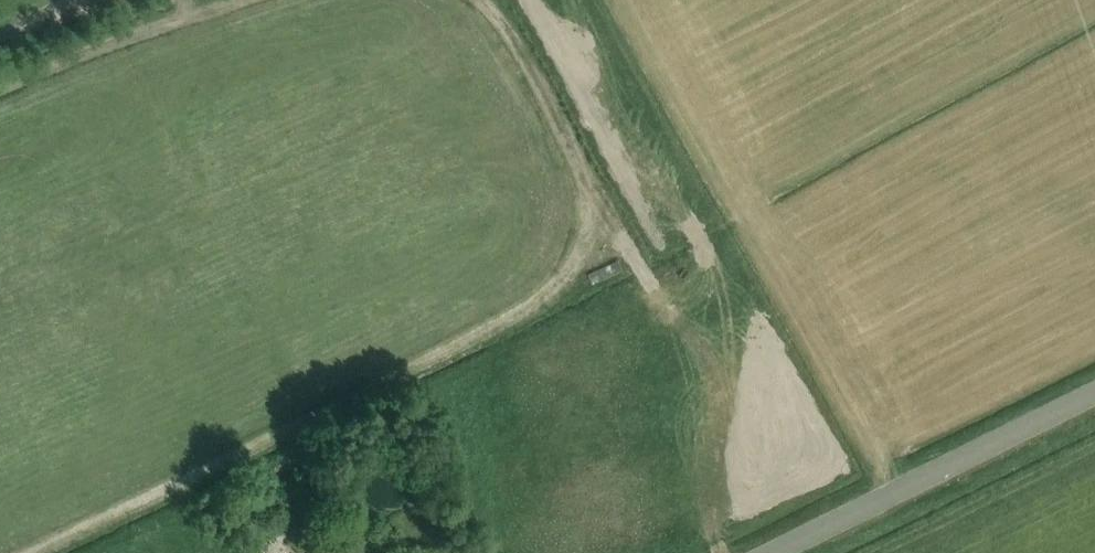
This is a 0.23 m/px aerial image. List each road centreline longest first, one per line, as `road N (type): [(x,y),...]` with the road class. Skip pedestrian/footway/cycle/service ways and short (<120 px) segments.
road 1 (track): [(481,0),(588,184),(593,228),(569,267),(507,318),(29,552)]
road 2 (unclassified): [(770,552),(1094,392)]
road 3 (track): [(0,86),(235,0)]

